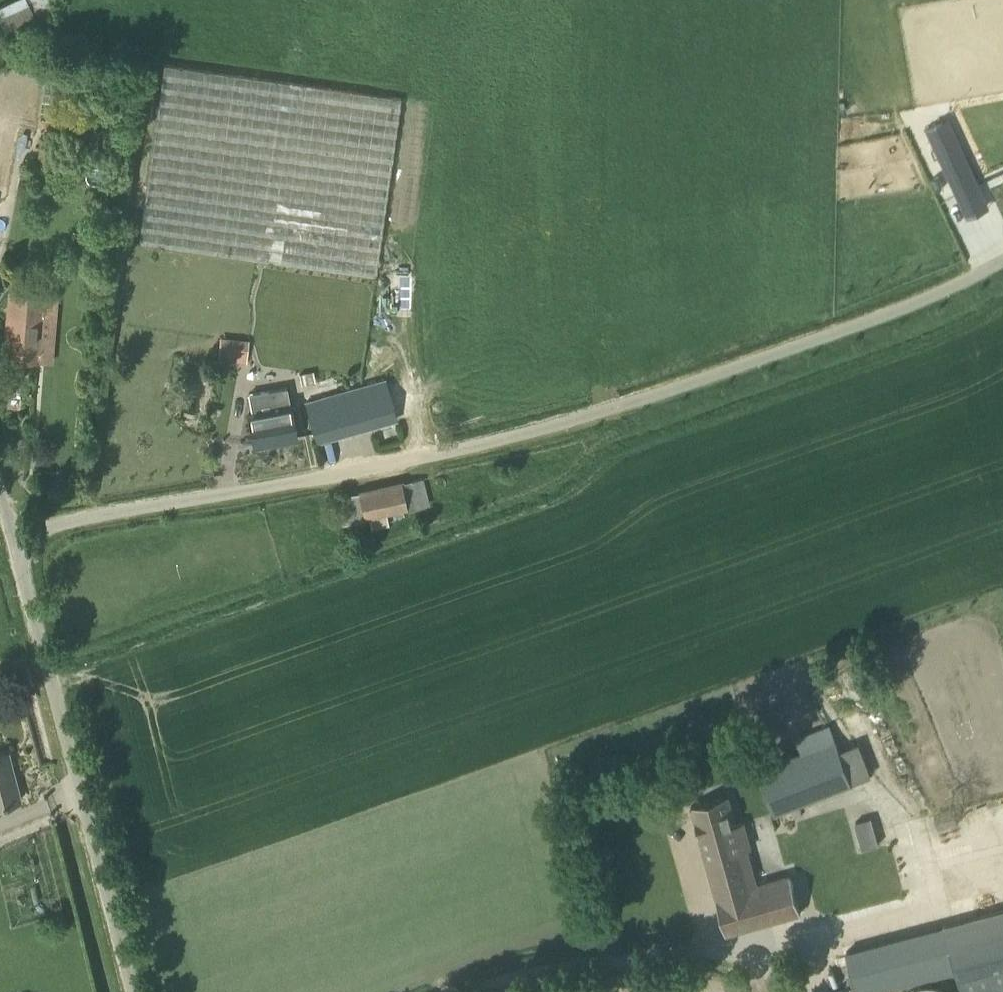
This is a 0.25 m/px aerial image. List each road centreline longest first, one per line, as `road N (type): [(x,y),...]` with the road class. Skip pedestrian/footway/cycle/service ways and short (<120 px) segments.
road 1 (unclassified): [(15,537),(506,438),(772,354),(1002,259)]
road 2 (unclassified): [(133,991),(15,537)]
road 3 (unclassified): [(801,991),(759,963),(683,950),(593,960),(472,991)]

